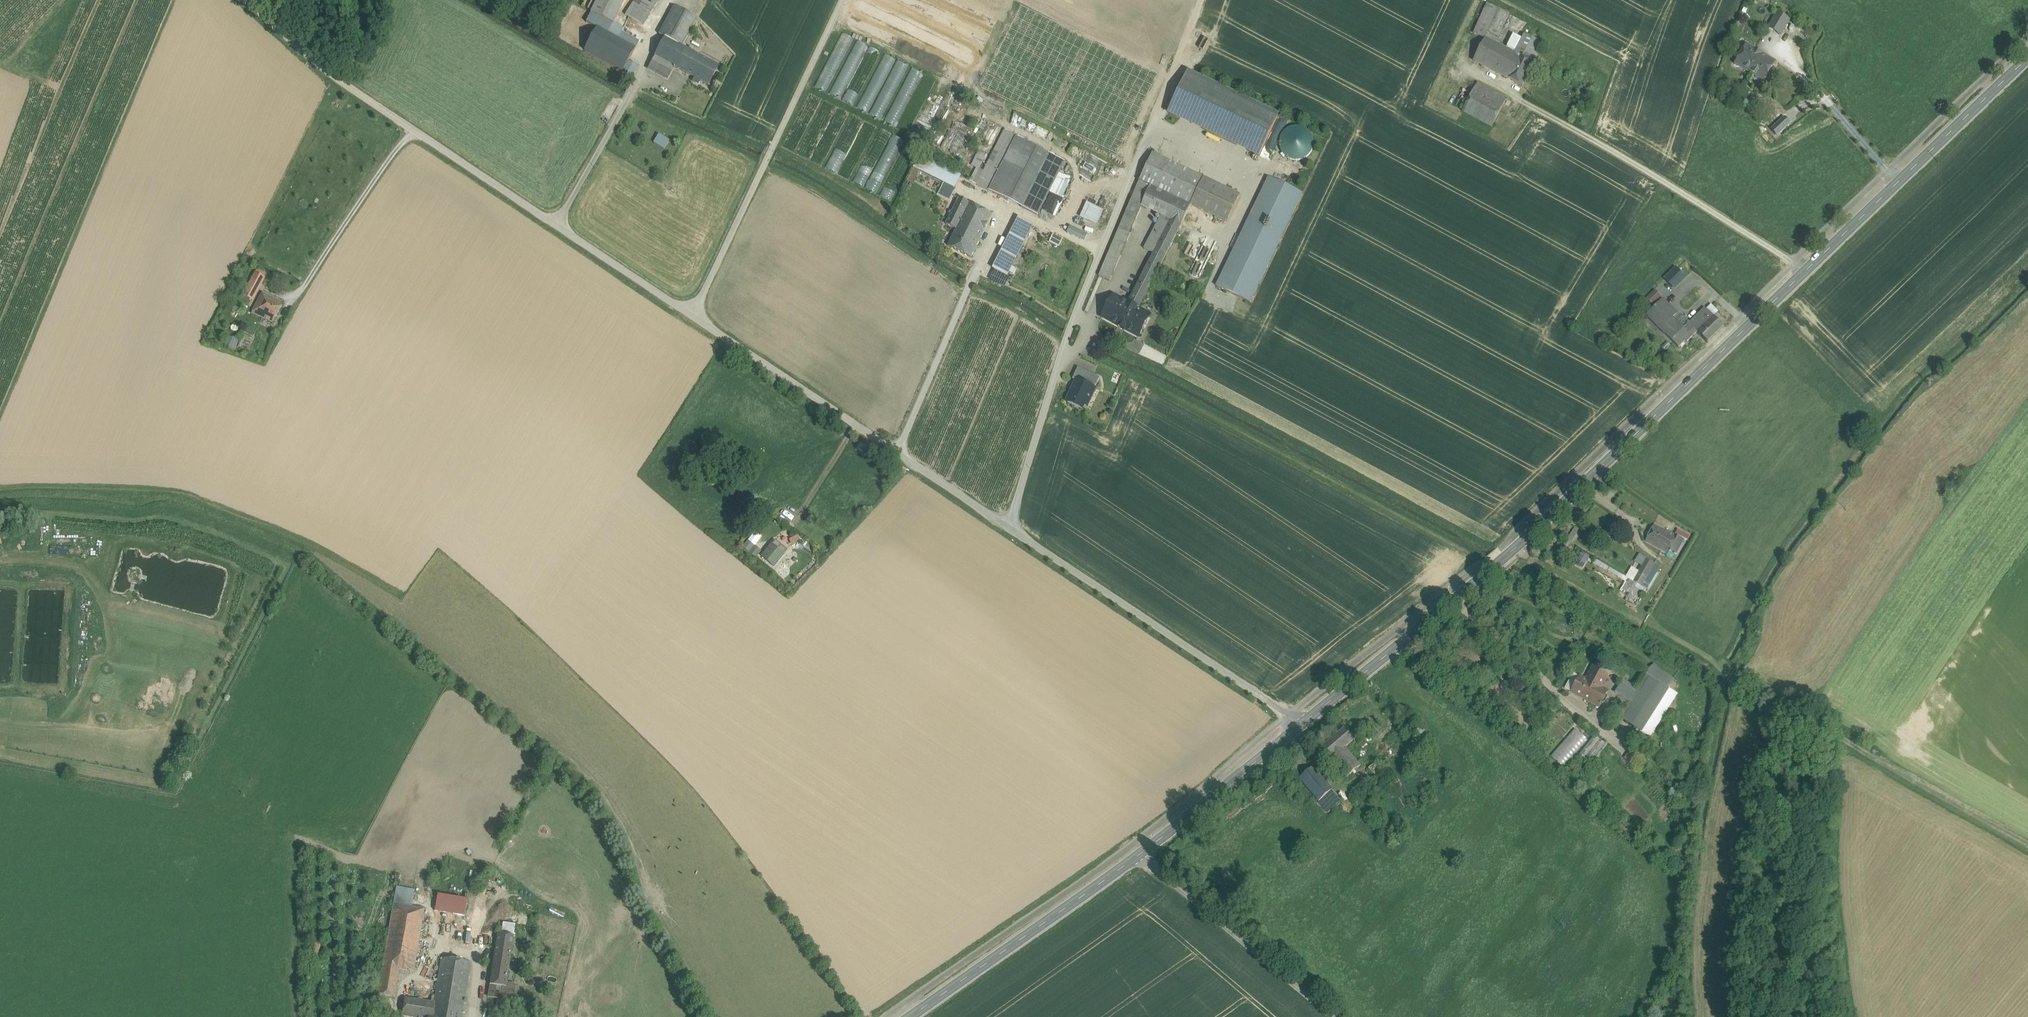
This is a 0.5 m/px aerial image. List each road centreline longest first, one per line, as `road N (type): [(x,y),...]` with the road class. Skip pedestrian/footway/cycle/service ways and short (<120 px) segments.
road 1 (secondary): [(1306,722),(1525,539),(2027,58)]
road 2 (unclassified): [(249,0),(328,72),(693,316)]
road 3 (unclassified): [(1008,525),(1101,248),(1152,131)]
road 4 (unclassified): [(693,316),(1008,525)]
road 5 (track): [(1483,76),(1807,270)]
road 6 (unclassified): [(1008,525),(1306,722)]
road 7 (unclassified): [(843,0),(693,316)]
road 8 (secondary): [(908,1016),(1143,852)]
road 9 (unclassified): [(1143,852),(1337,1016)]
road 10 (secondary): [(1143,852),(1306,722)]
road 11 (track): [(1758,37),(1824,90),(1887,172),(1901,179)]
road 12 (track): [(1202,0),(1152,131)]

